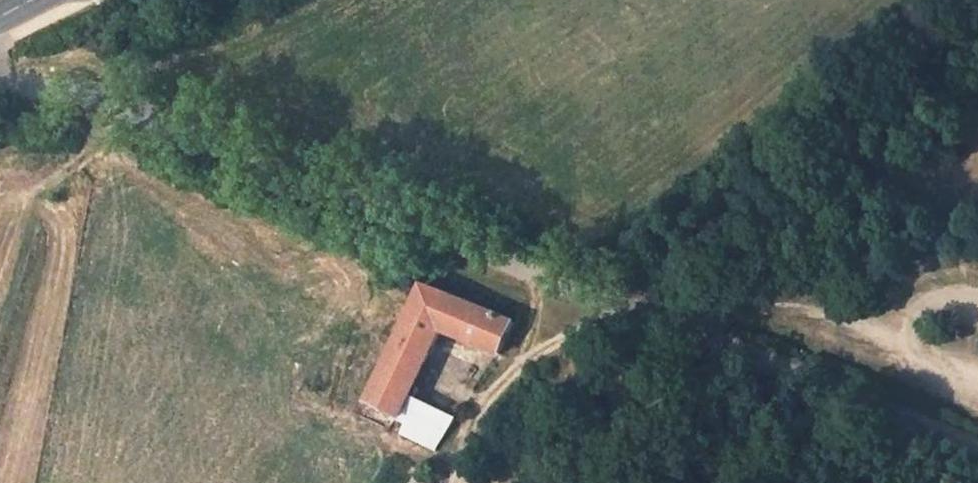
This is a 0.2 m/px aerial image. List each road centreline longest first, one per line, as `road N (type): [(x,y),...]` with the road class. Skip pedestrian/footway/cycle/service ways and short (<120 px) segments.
road 1 (track): [(592,482),(618,430),(604,364),(609,325),(619,313),(758,185),(925,121),(977,113)]

